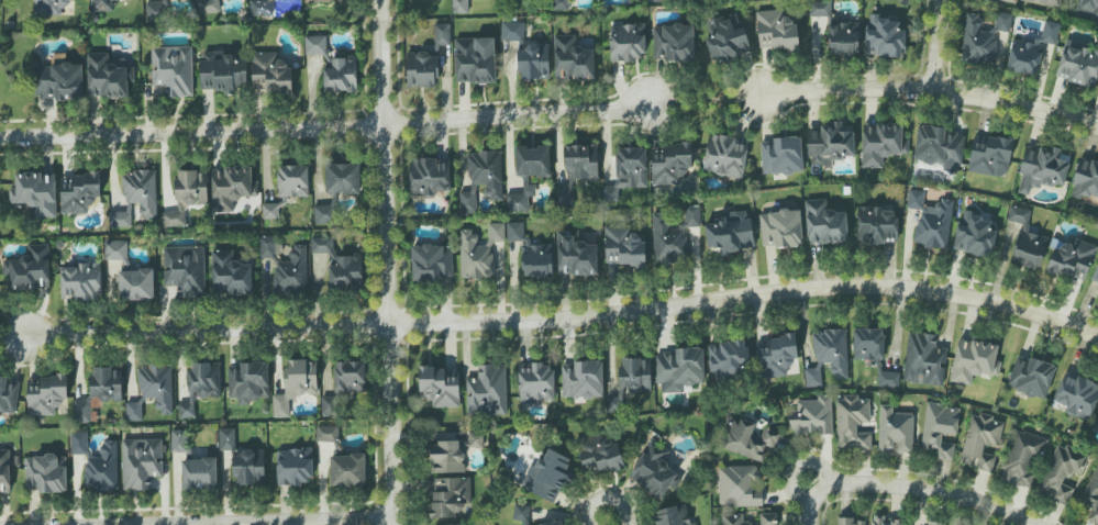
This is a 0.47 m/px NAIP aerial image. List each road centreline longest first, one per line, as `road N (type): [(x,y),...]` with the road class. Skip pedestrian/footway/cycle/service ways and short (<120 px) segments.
road 1 (residential): [(711,309),(589,326),(18,335)]
road 2 (residential): [(640,112),(0,138)]
road 3 (residential): [(391,524),(378,0)]
road 4 (residential): [(711,309),(839,293),(939,295),(999,305),(1097,341)]
road 5 (residential): [(1097,127),(930,89),(755,96)]
road 6 (residential): [(832,484),(953,496),(1033,524)]
road 7 (residential): [(222,524),(390,521)]

